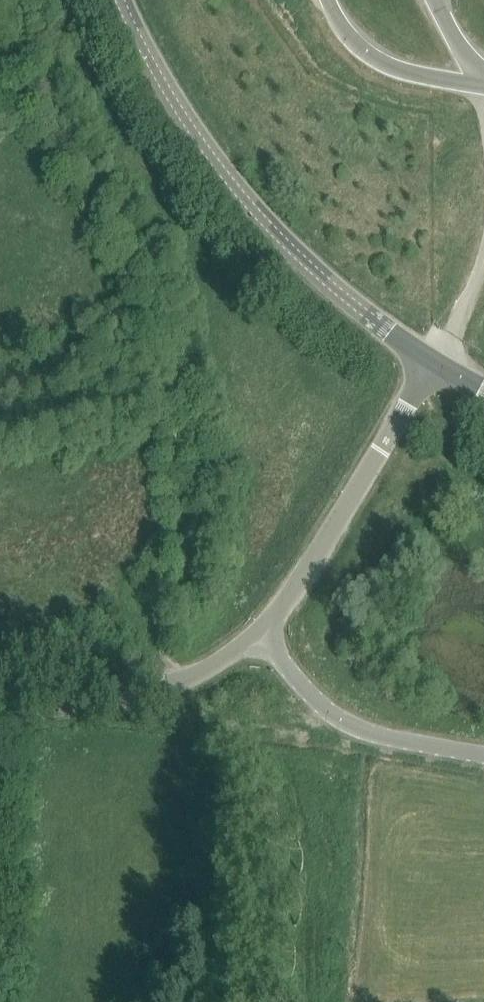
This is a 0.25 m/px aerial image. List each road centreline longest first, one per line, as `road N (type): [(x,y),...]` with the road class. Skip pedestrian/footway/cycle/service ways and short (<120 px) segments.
road 1 (tertiary): [(434,361),(287,245),(237,190),(166,89),(120,0)]
road 2 (unclassified): [(257,631),(296,588),(434,361)]
road 3 (unclassified): [(257,631),(206,670),(127,703),(0,716)]
road 4 (unclassified): [(483,756),(400,737),(340,702),(257,631)]

